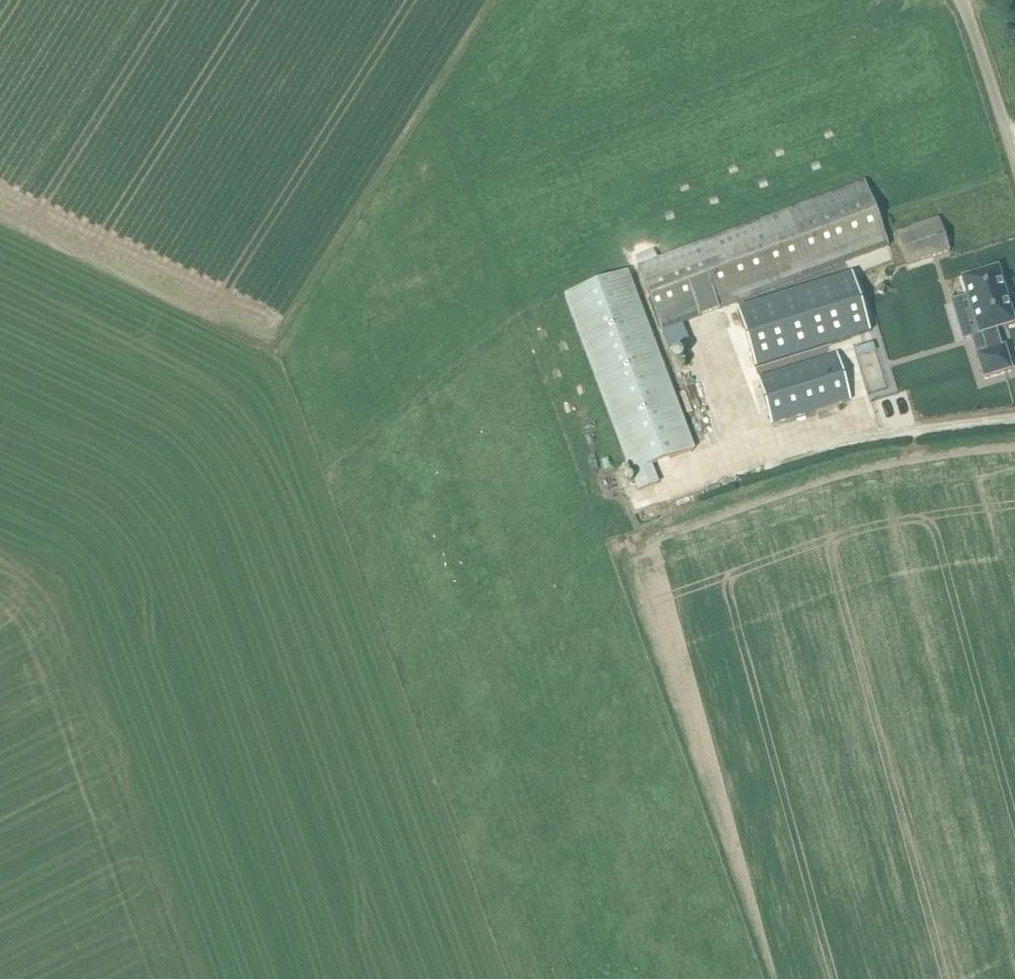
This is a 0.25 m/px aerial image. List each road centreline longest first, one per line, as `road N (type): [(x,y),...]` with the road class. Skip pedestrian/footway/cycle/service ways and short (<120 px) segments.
road 1 (unclassified): [(1014,160),(962,0)]

